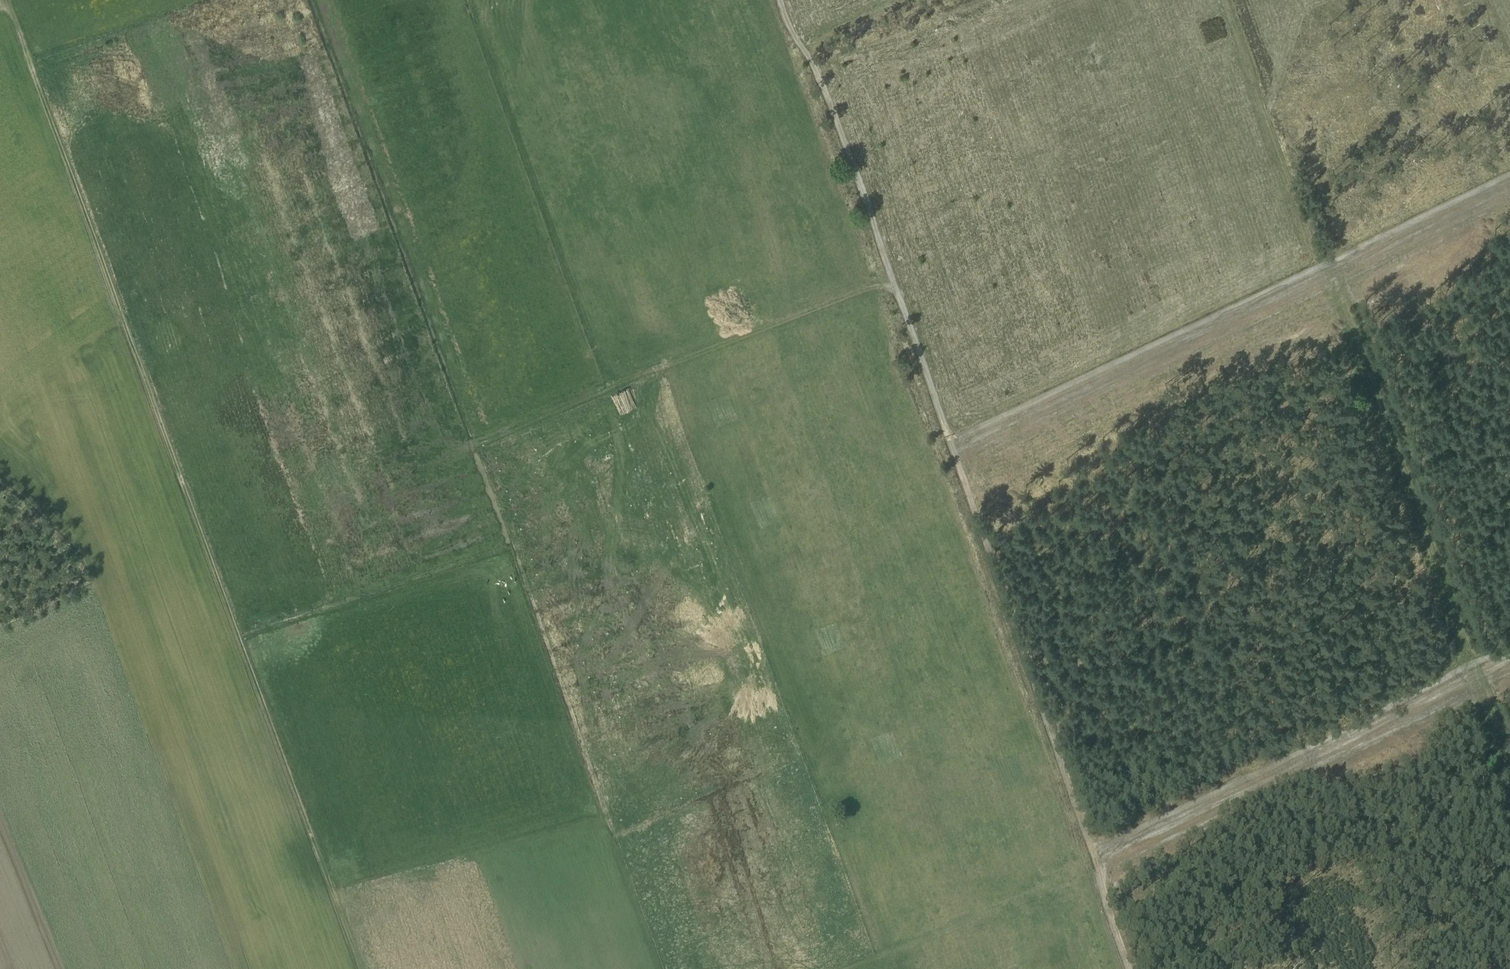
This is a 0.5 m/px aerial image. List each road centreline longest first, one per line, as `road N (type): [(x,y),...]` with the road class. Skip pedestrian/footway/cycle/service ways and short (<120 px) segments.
road 1 (track): [(1509,178),(947,451),(779,0)]
road 2 (track): [(1132,968),(947,451)]
road 3 (track): [(0,831),(57,968)]

